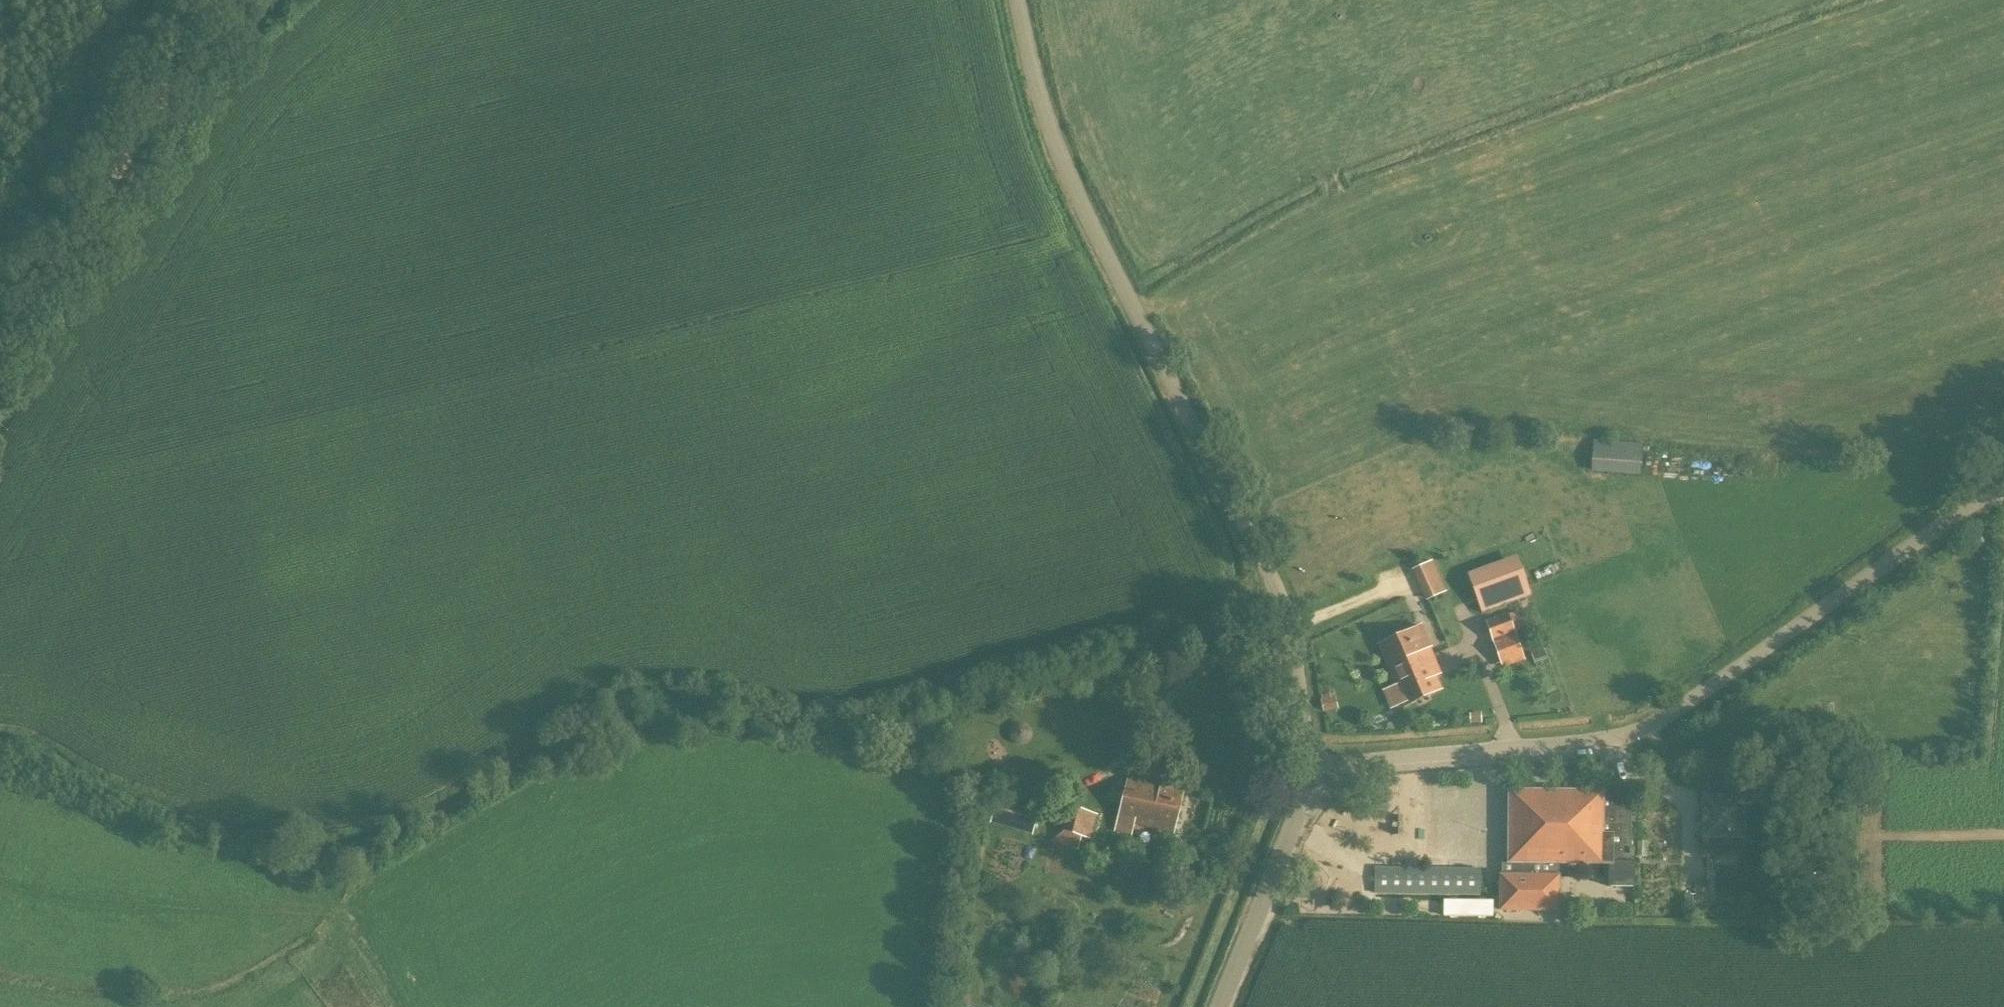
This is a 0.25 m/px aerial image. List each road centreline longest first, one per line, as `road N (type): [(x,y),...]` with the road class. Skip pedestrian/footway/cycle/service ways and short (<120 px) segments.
road 1 (unclassified): [(1308,767),(1280,603),(1075,193),(1044,119),(1019,0)]
road 2 (tertiary): [(1308,767),(1630,735),(2003,482)]
road 3 (track): [(229,0),(0,356)]
road 4 (tertiary): [(1220,1006),(1275,876),(1308,767)]

